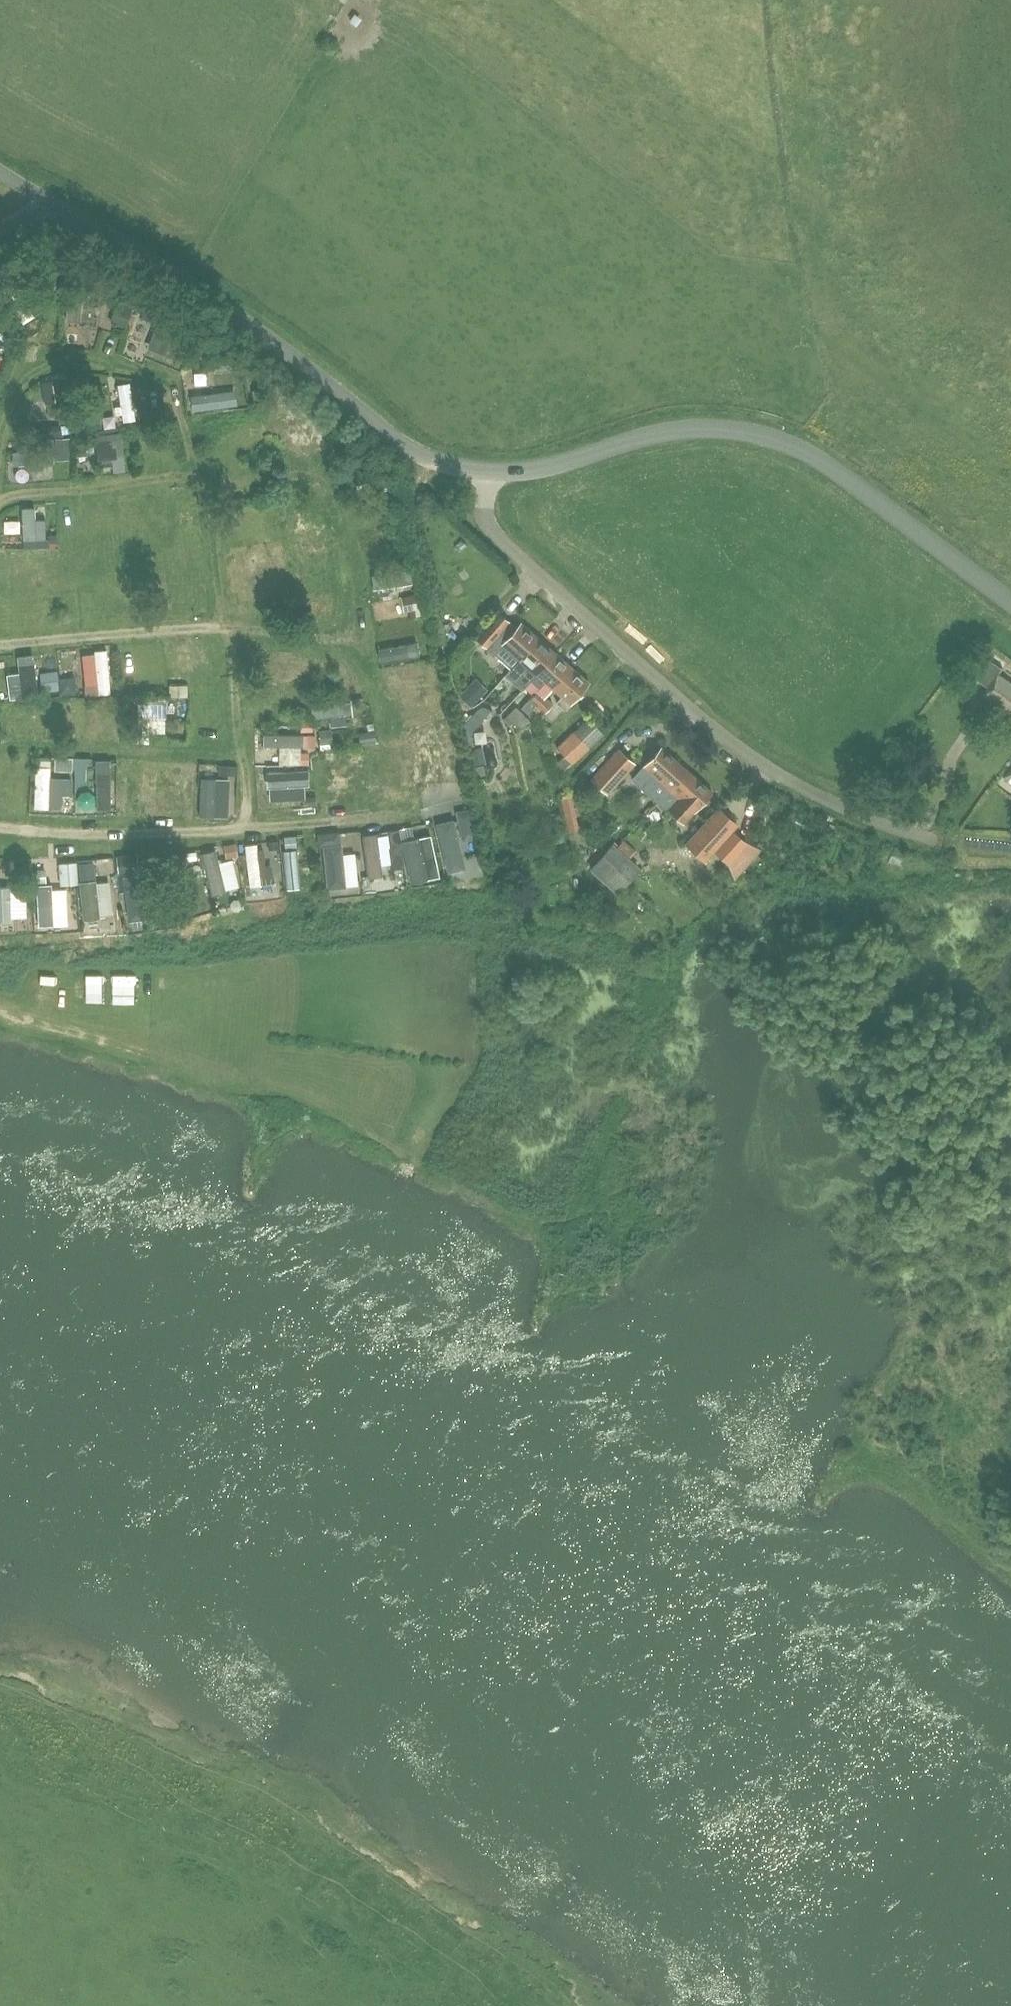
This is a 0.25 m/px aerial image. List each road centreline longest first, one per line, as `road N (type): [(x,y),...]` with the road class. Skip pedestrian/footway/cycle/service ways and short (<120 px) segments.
road 1 (unclassified): [(488,469),(488,529),(750,755),(815,792),(941,840)]
road 2 (unclassified): [(1010,603),(835,467),(773,436),(669,431),(551,466),(488,469)]
road 3 (unclassified): [(488,469),(449,466),(410,448),(212,302),(0,171)]

